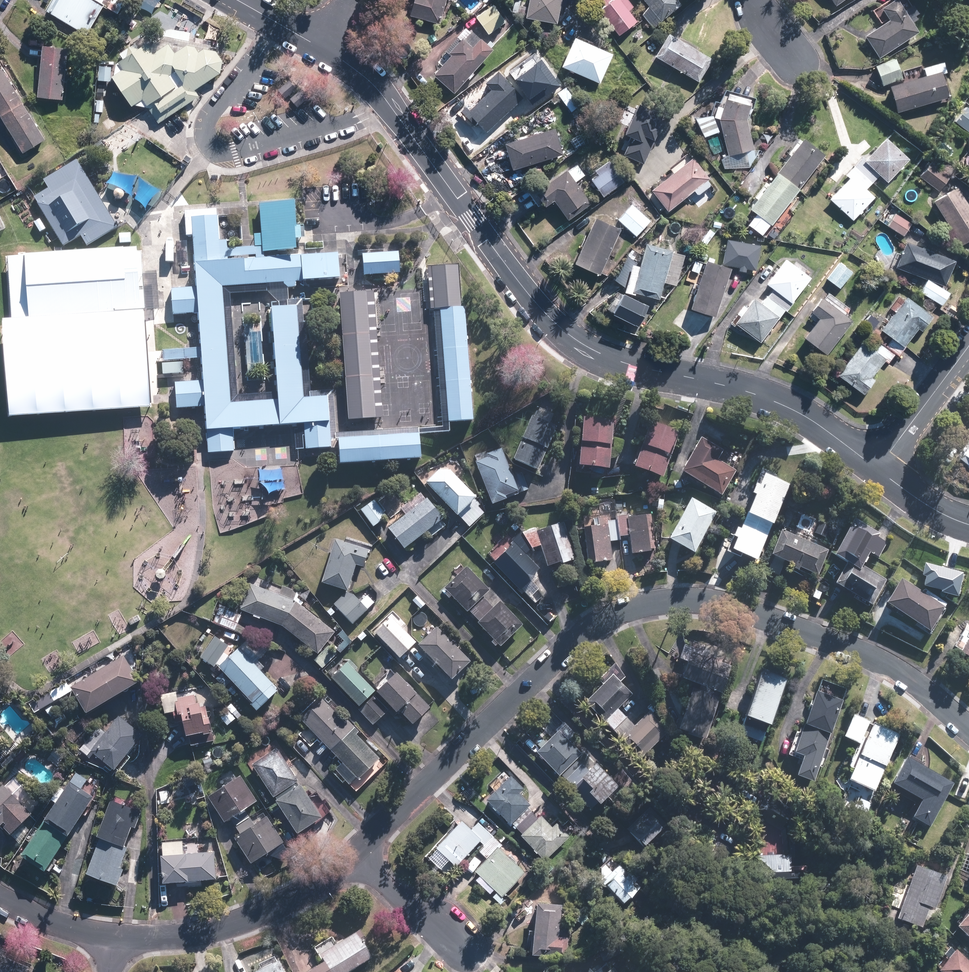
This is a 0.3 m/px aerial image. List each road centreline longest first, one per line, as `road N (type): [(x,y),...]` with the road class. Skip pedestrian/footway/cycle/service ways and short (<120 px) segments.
road 1 (residential): [(968,729),(912,679),(844,645),(729,607),(650,604),(584,633),(355,856)]
road 2 (residential): [(321,48),(372,83),(523,289),(571,337),(611,358),(776,402),(877,470)]
road 3 (residential): [(355,856),(254,919),(186,936),(115,937)]
road 4 (residential): [(968,345),(877,470)]
road 5 (residential): [(472,955),(355,856)]
road 6 (residential): [(115,937),(0,900)]

